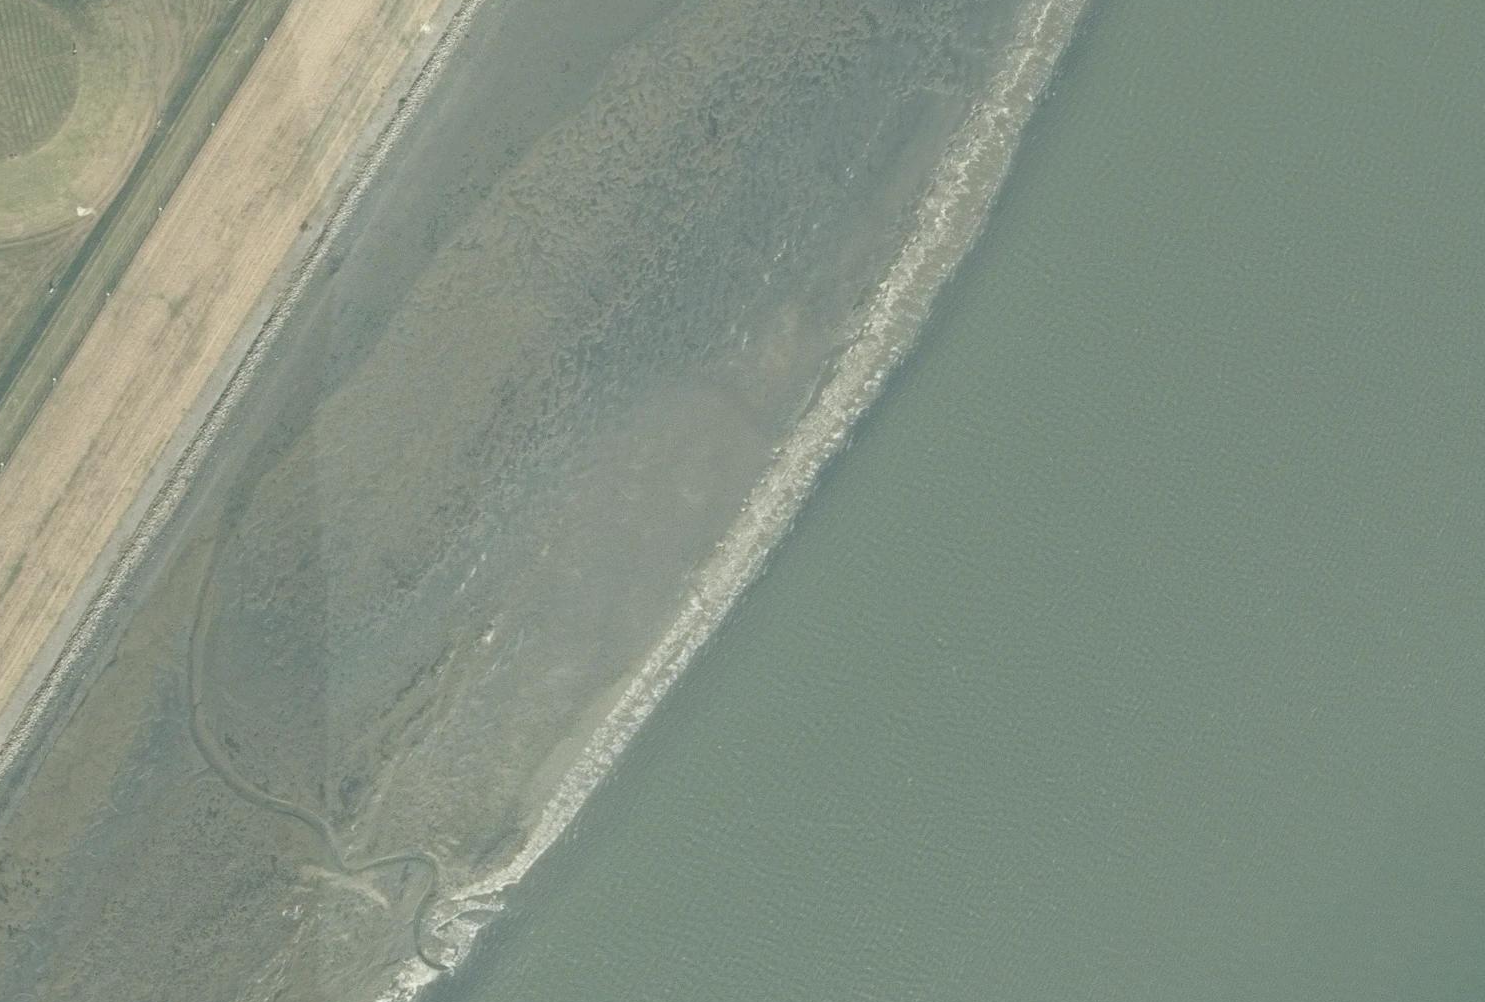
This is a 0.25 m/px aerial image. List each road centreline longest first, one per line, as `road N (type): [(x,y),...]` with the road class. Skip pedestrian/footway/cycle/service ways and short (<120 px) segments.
road 1 (track): [(0,656),(404,0)]

